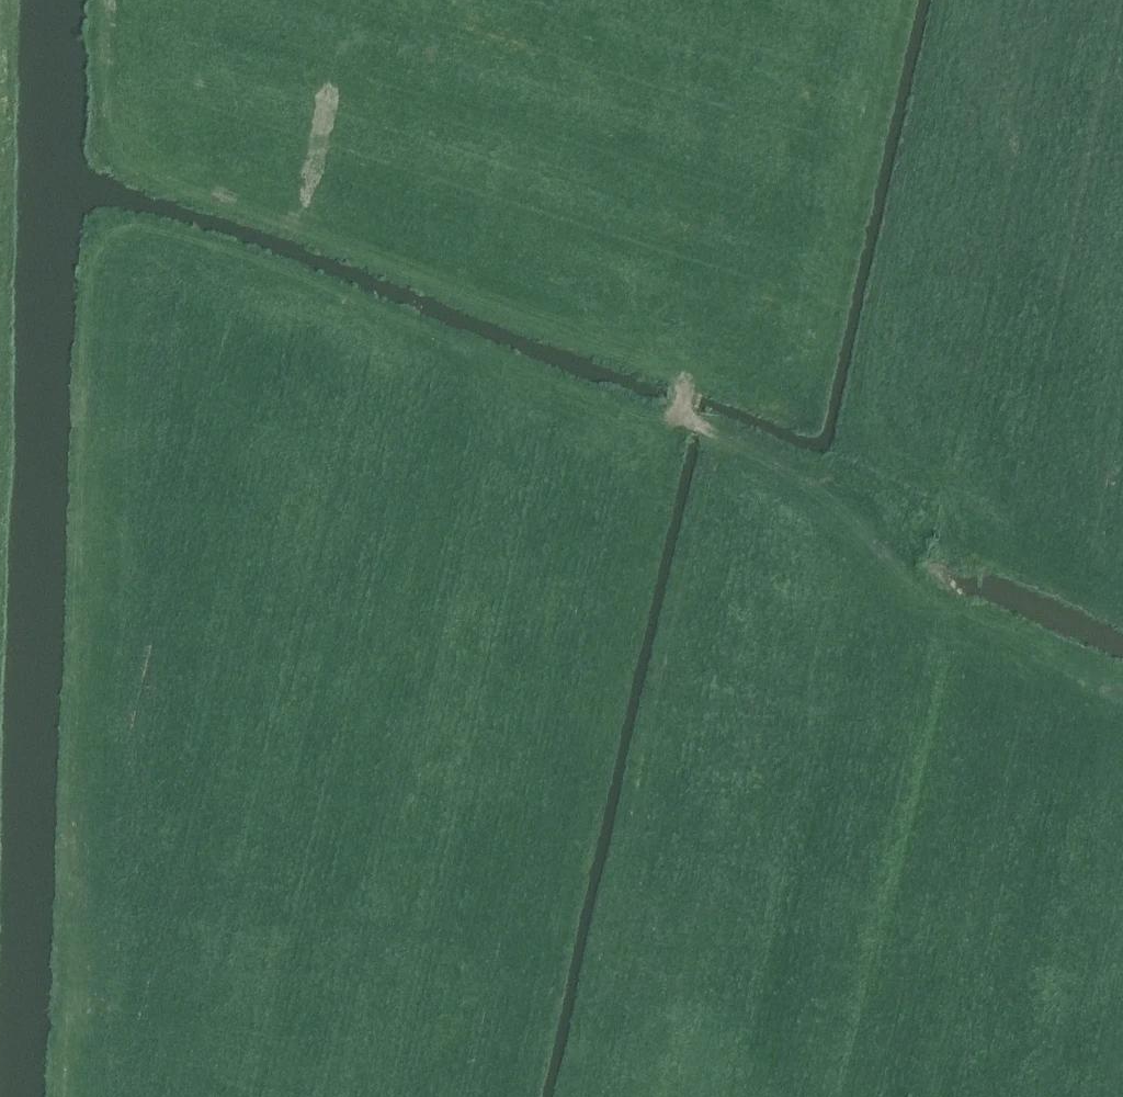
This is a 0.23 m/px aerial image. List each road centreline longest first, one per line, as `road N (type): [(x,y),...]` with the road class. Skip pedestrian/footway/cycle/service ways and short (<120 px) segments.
road 1 (track): [(1122,722),(1031,678),(743,442),(679,420),(688,375),(122,148),(120,0)]

